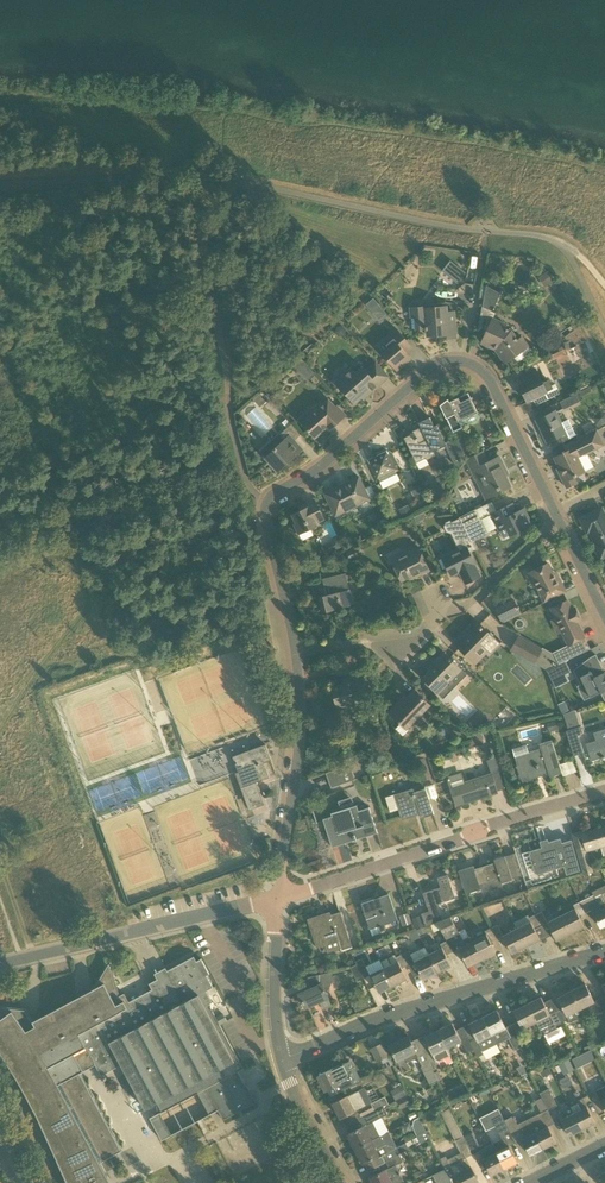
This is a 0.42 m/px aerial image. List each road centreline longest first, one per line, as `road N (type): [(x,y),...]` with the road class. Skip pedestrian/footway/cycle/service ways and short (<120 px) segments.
road 1 (residential): [(264,510),(246,480),(229,399),(192,167)]
road 2 (residential): [(277,897),(604,794)]
road 3 (residential): [(284,1060),(394,1013),(604,952)]
road 4 (residential): [(296,654),(411,637),(476,599),(558,517)]
road 5 (residential): [(0,963),(277,897)]
road 6 (residential): [(464,361),(428,373),(264,510)]
road 7 (residential): [(296,654),(301,730),(277,897)]
road 8 (residential): [(558,517),(498,393),(464,361)]
road 9 (residential): [(284,1060),(275,1002),(277,897)]
road 10 (residential): [(264,510),(296,654)]
road 11 (residential): [(338,1182),(284,1060)]

